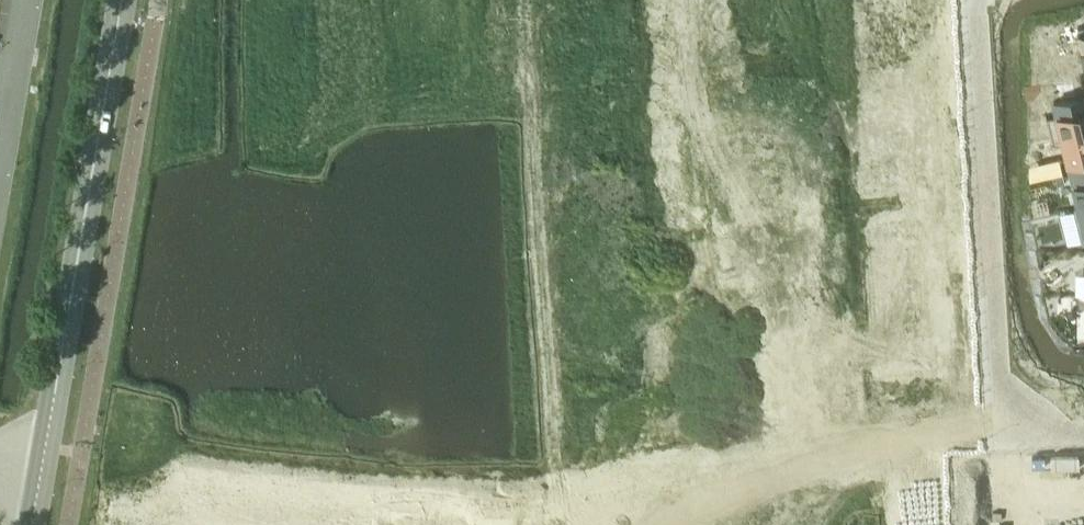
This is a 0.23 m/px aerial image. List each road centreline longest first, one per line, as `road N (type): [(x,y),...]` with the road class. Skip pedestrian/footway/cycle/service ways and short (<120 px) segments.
road 1 (residential): [(1083,431),(1008,435),(977,0)]
road 2 (unclassified): [(42,463),(122,0)]
road 3 (unclassified): [(0,154),(26,0)]

